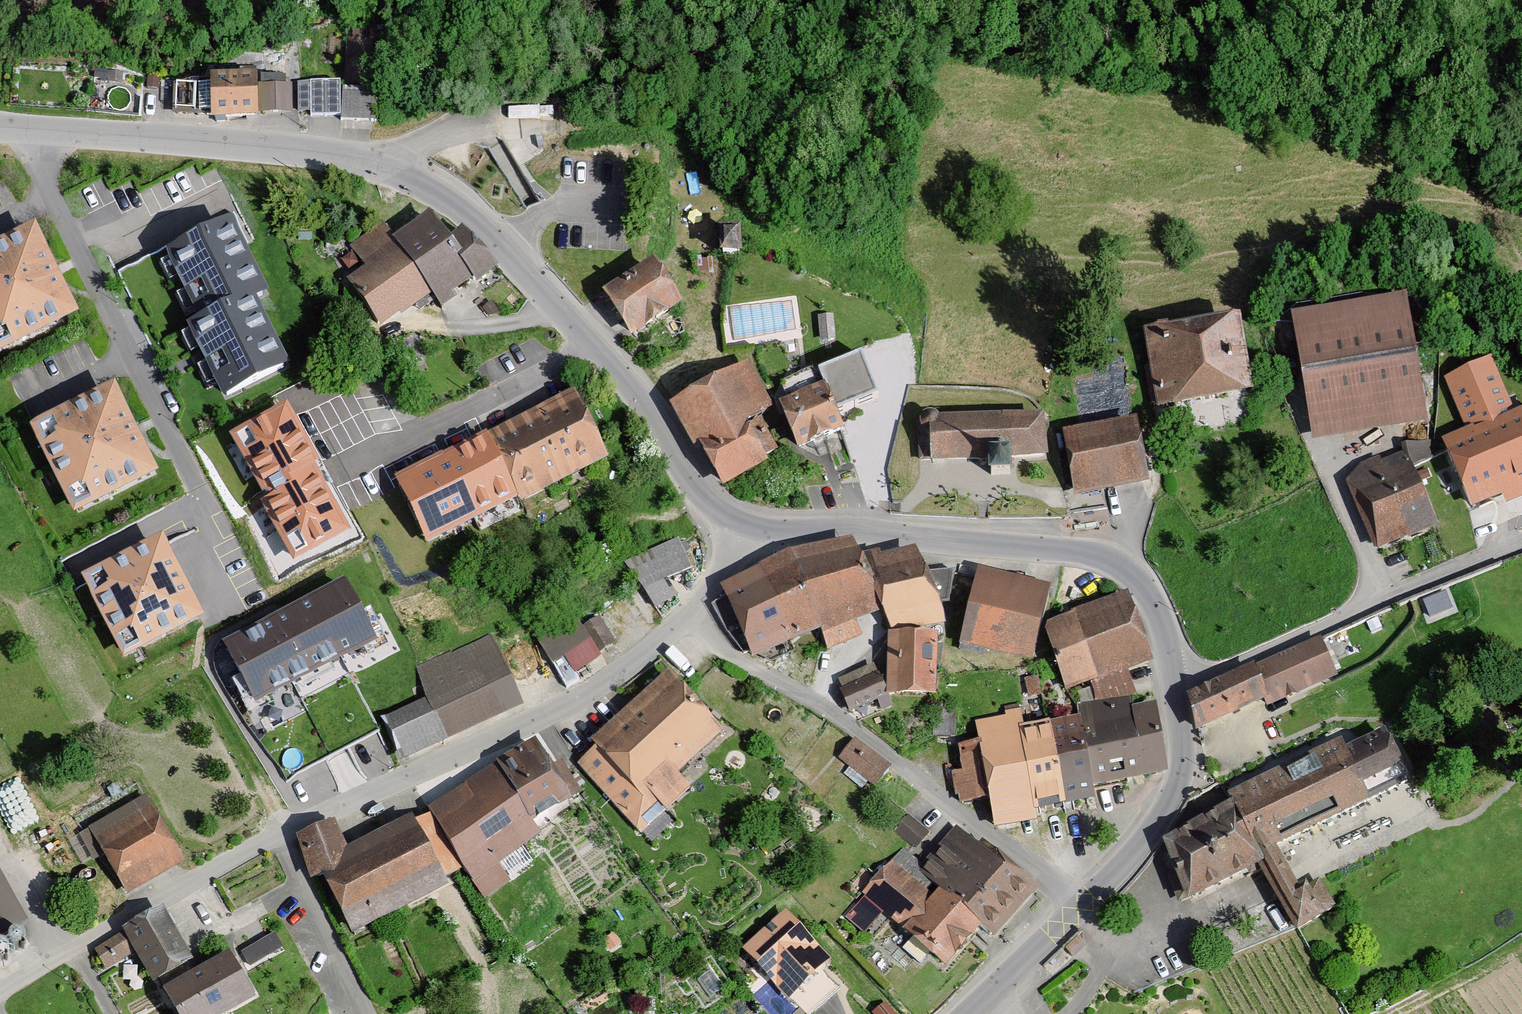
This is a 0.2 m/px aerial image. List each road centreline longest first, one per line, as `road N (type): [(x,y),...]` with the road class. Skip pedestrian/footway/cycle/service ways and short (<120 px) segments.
road 1 (tertiary): [(0,128),(302,153),(420,183),(501,244),(616,370),(706,502),(743,523)]
road 2 (tertiary): [(743,523),(784,533),(1110,561),(1152,601),(1175,692)]
road 3 (residential): [(684,624),(723,656),(847,725),(1078,910)]
road 4 (residential): [(684,624),(580,696),(273,836)]
road 5 (residential): [(1175,692),(1521,545)]
road 6 (unclassified): [(273,836),(0,991)]
road 7 (tertiary): [(1175,692),(1180,741),(1172,791),(1132,856),(1078,910)]
road 8 (unclassified): [(1113,945),(1173,912),(1191,917),(1259,883)]
road 9 (track): [(1405,1013),(1521,946)]

